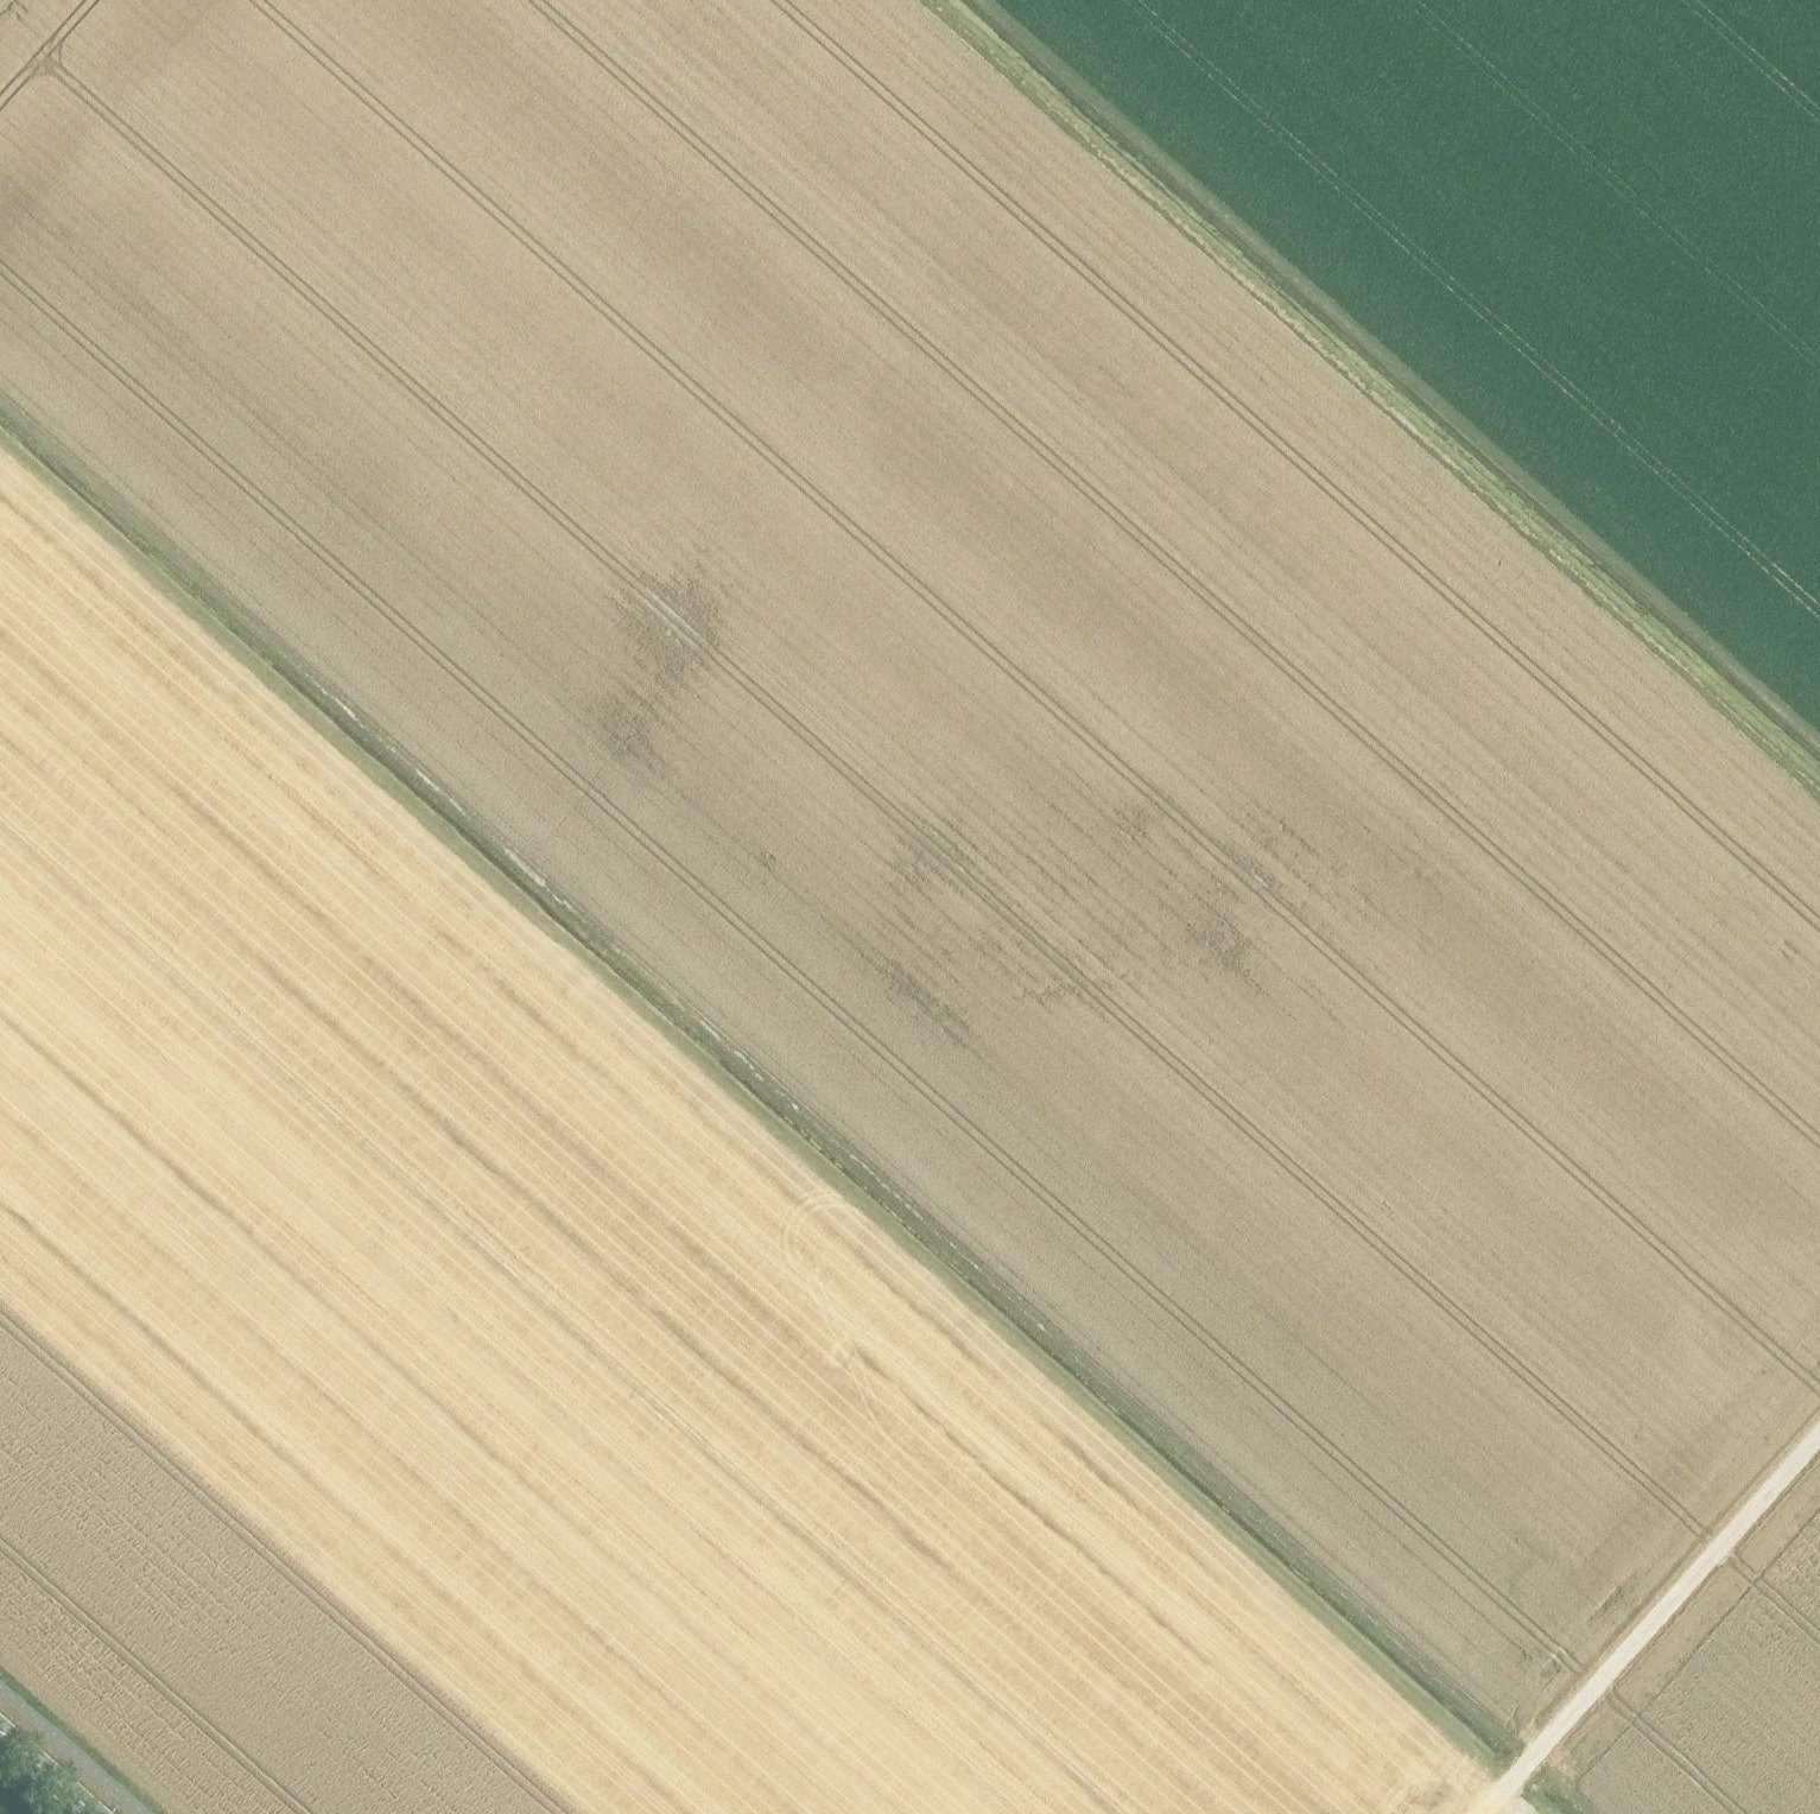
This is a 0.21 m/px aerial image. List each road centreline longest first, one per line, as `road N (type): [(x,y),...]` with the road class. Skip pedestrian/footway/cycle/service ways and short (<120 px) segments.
road 1 (track): [(1510,1785),(0,445)]
road 2 (track): [(1819,1437),(1510,1785)]

